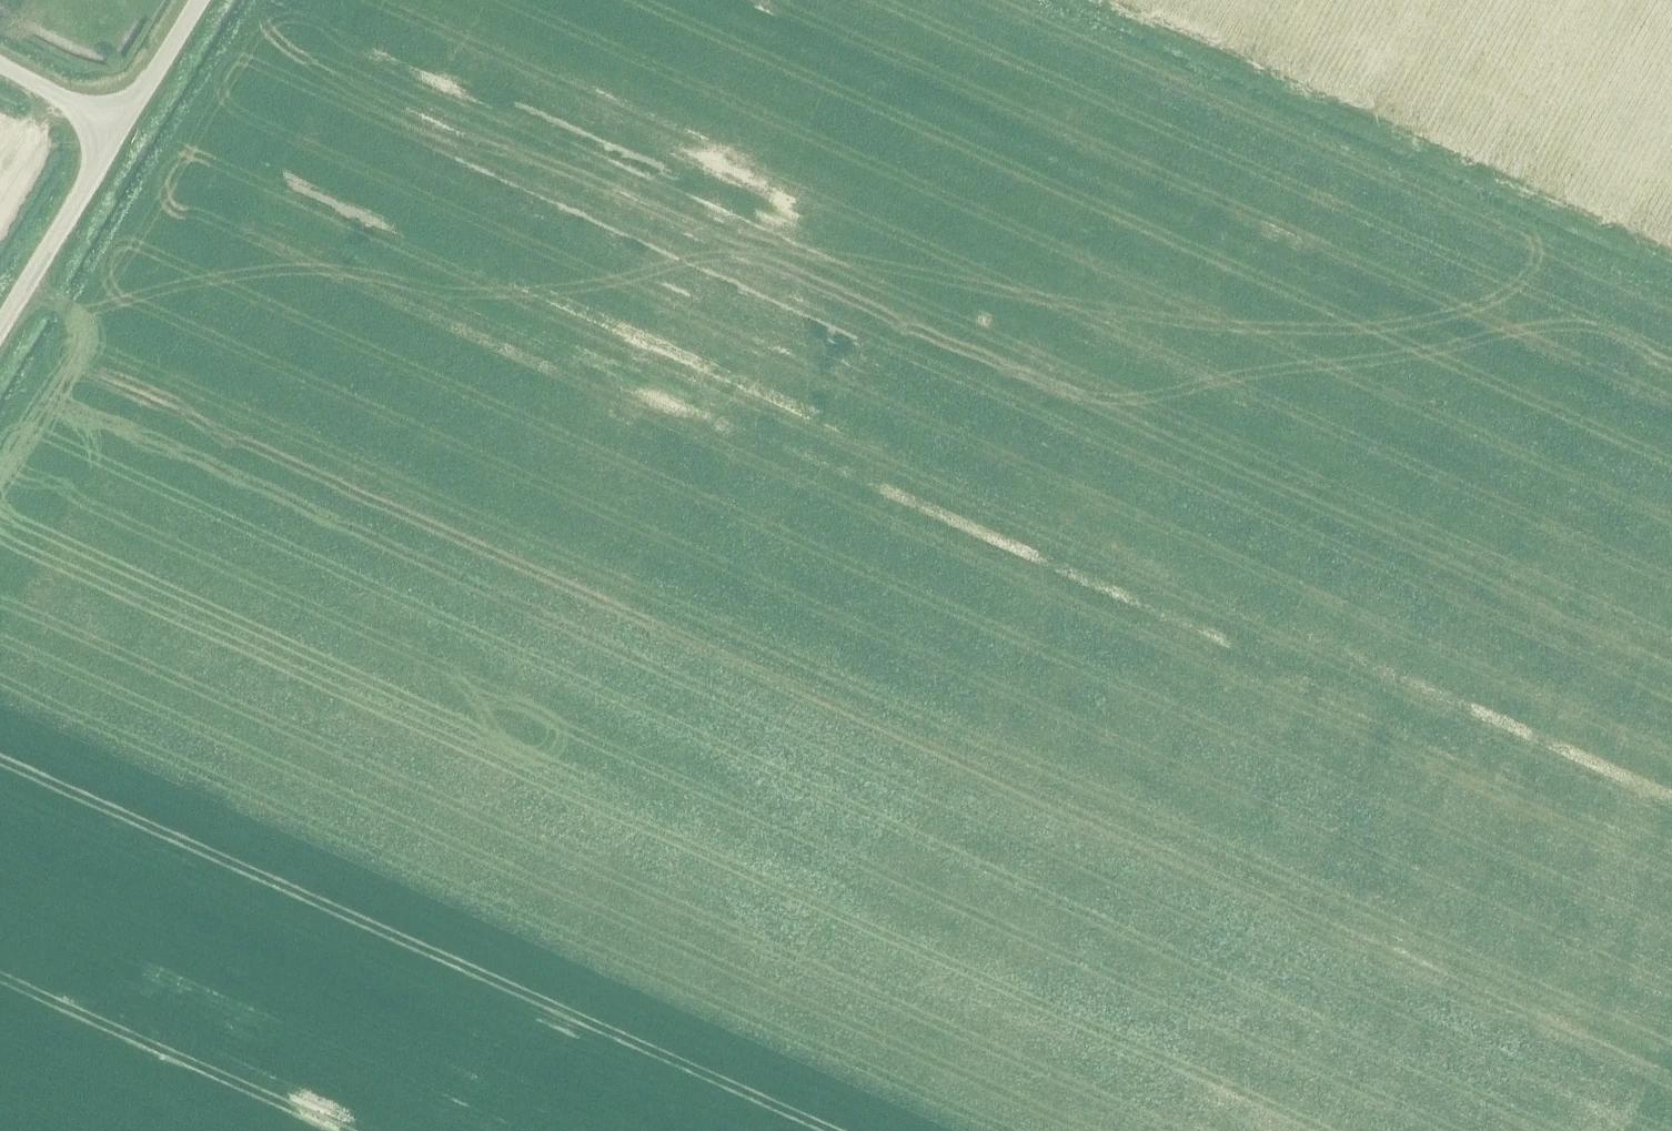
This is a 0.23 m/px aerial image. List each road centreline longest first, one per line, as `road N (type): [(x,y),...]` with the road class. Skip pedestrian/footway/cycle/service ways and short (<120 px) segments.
road 1 (unclassified): [(0,330),(125,127)]
road 2 (unclassified): [(125,127),(201,0)]
road 3 (unclassified): [(125,127),(0,59)]

